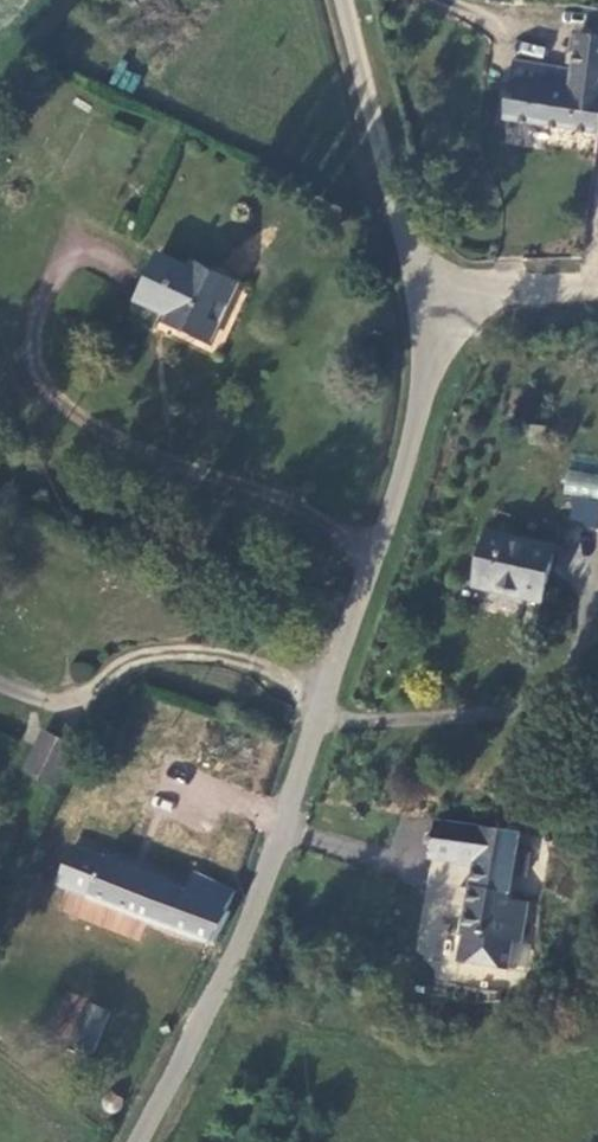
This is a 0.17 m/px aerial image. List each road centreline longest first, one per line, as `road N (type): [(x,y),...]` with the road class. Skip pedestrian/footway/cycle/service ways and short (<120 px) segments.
road 1 (unclassified): [(138,1141),(242,938),(403,465),(421,382),(417,295)]
road 2 (unclassified): [(417,295),(343,0)]
road 3 (unclassified): [(417,295),(597,288)]

